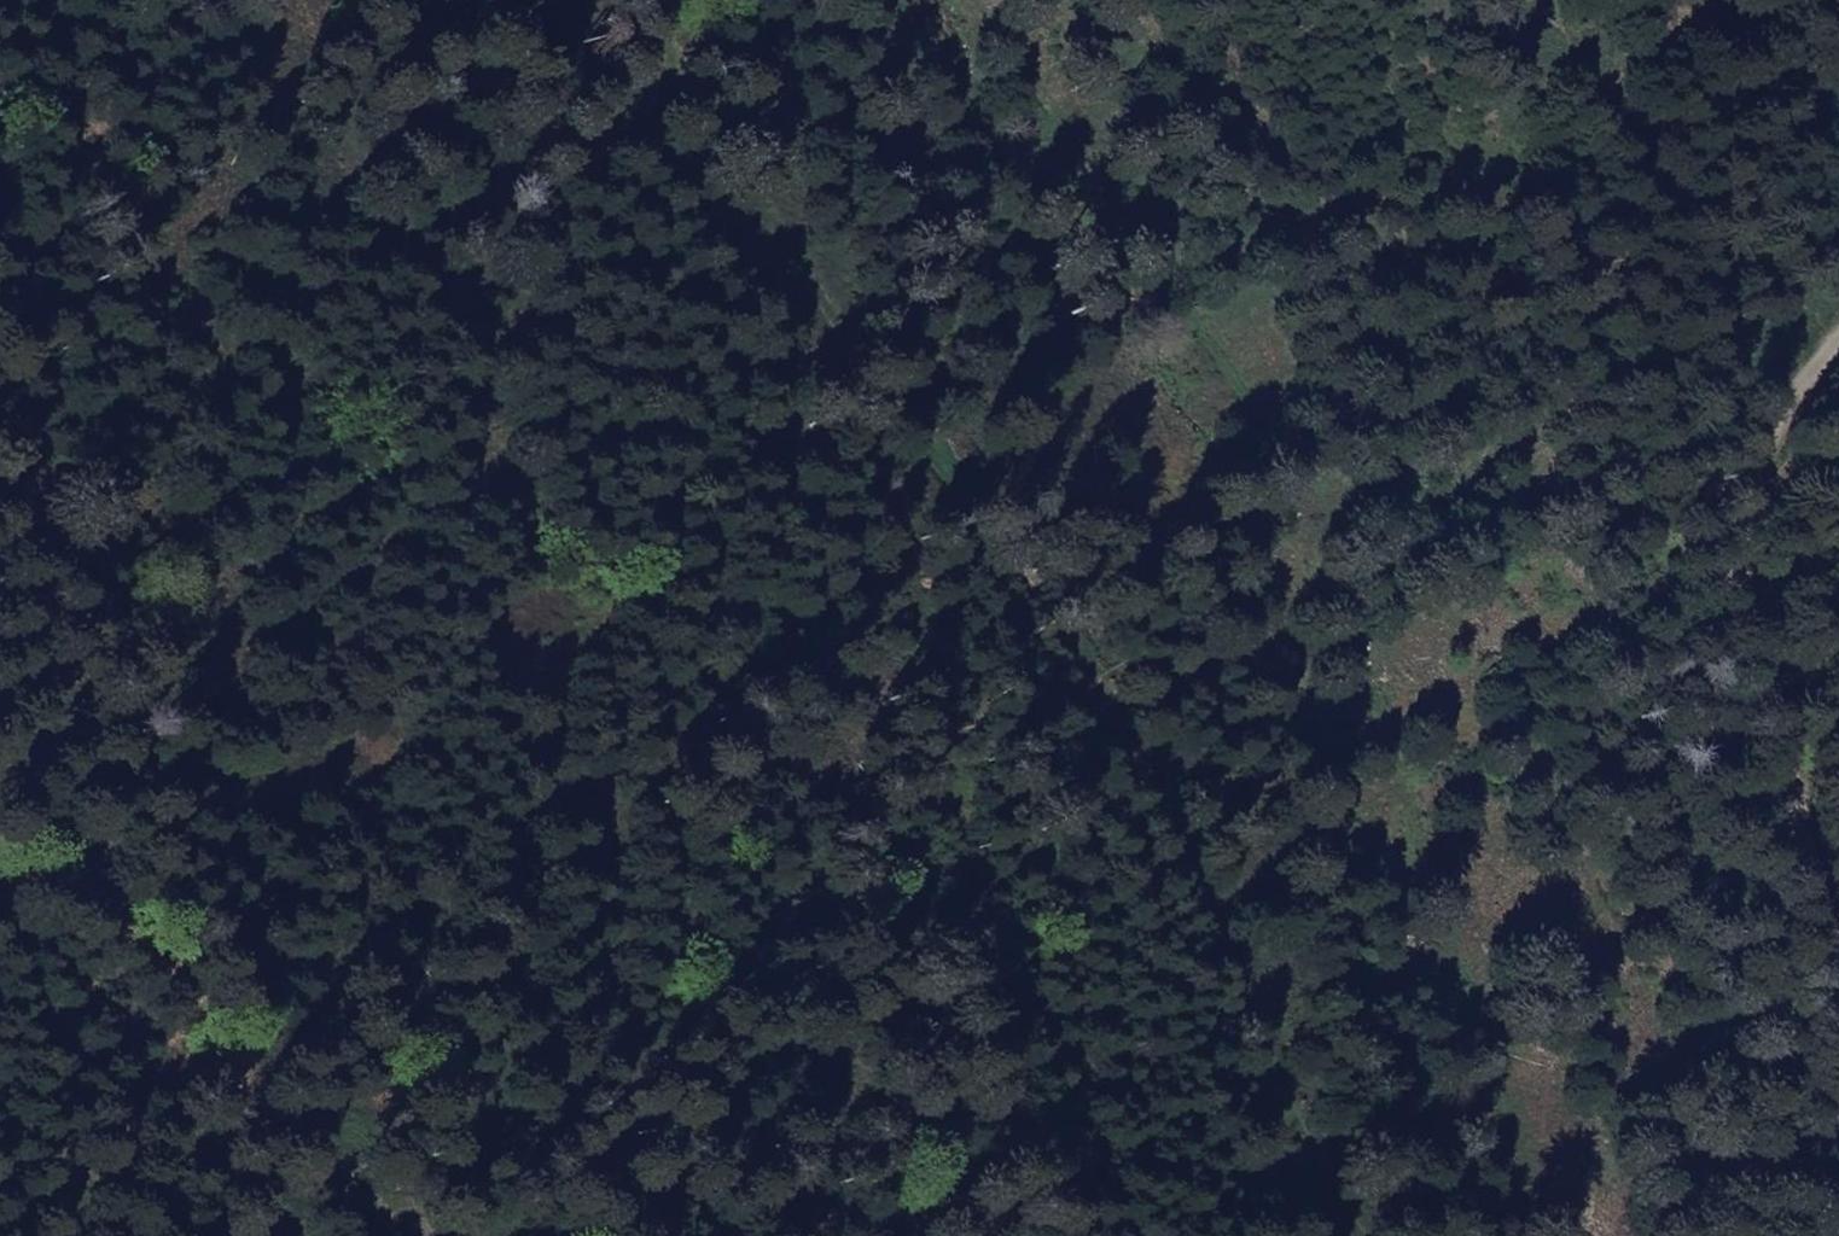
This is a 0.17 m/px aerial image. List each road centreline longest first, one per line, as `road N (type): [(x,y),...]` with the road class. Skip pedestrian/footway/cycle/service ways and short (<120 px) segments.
road 1 (track): [(649,0),(743,187),(1384,1235)]
road 2 (track): [(1838,915),(1821,877),(1789,752),(1758,598),(1756,531),(1770,464),(1806,389),(1838,355)]

